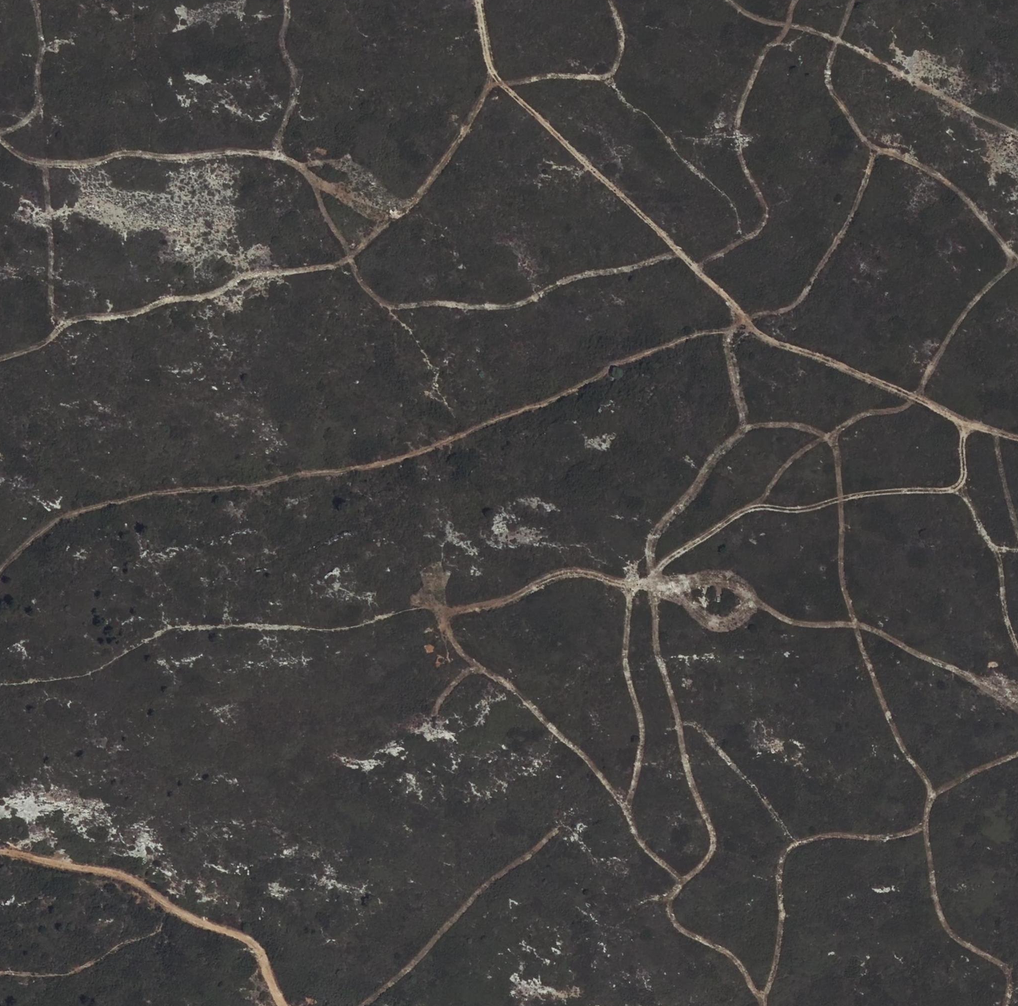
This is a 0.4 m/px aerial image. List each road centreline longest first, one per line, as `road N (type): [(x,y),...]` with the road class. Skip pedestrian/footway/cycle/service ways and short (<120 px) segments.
road 1 (track): [(1017,434),(753,327),(503,82),(487,55),(477,0)]
road 2 (track): [(0,845),(54,863),(127,871),(175,909),(254,941),(291,1005)]

